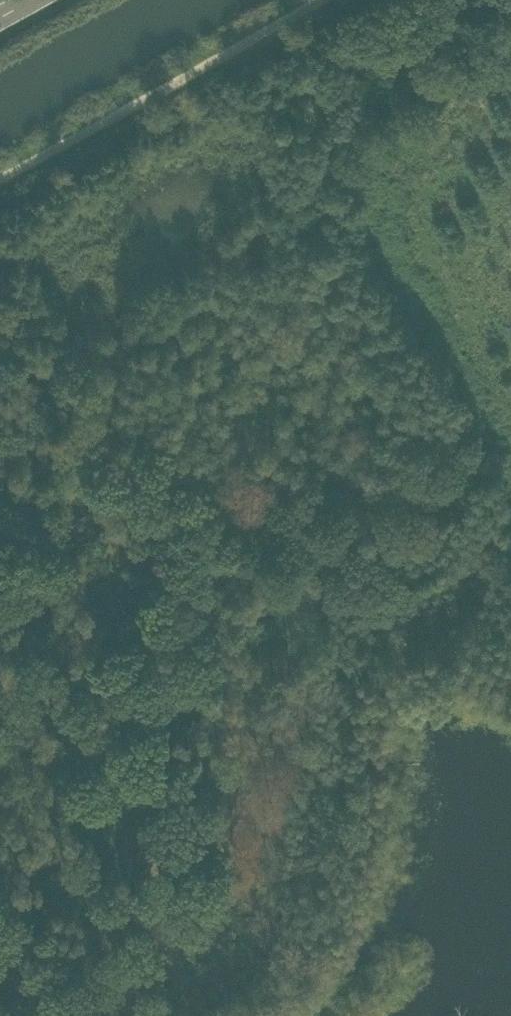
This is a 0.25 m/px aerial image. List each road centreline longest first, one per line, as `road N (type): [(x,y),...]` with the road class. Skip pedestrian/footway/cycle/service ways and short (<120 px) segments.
road 1 (track): [(340,0),(0,184)]

